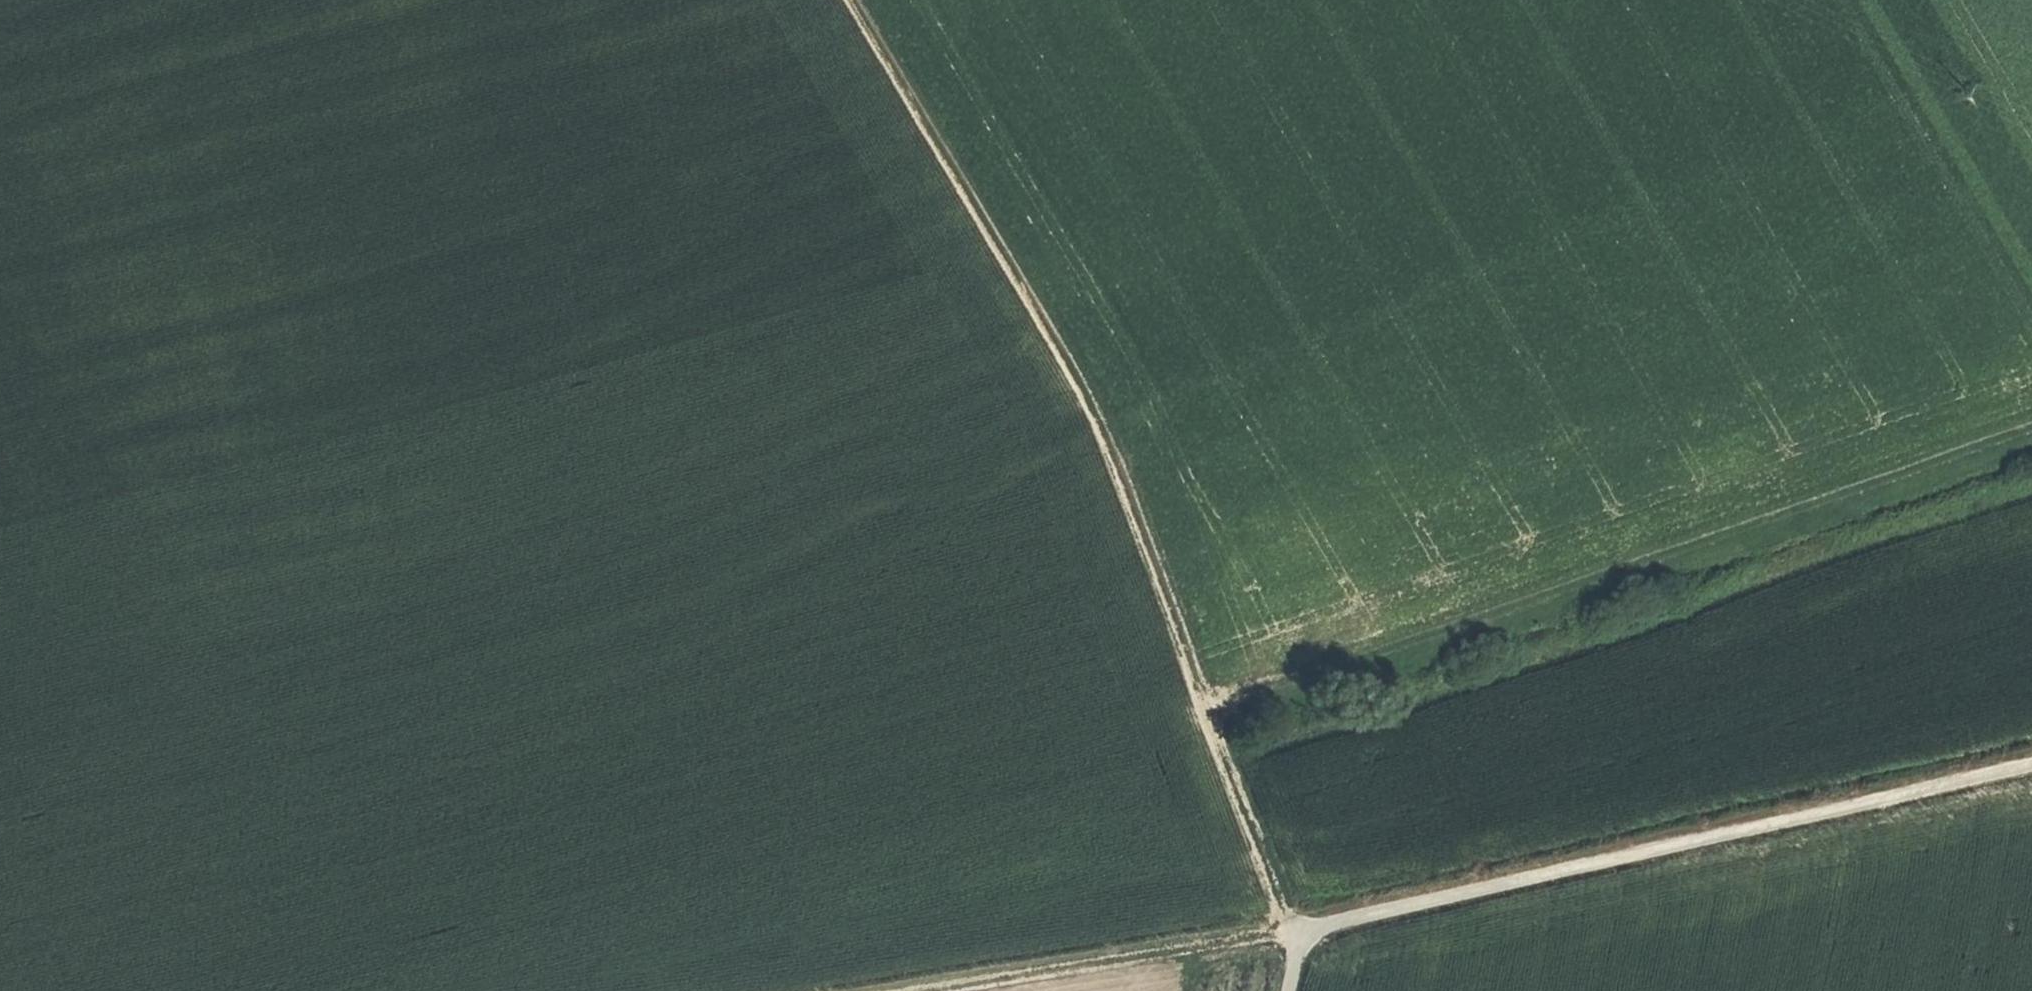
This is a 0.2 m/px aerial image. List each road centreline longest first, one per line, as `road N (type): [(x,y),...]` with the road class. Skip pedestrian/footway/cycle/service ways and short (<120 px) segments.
road 1 (track): [(932,990),(1297,933),(2031,766)]
road 2 (track): [(849,0),(1063,357),(1141,524),(1214,741),(1297,933),(1283,990)]

